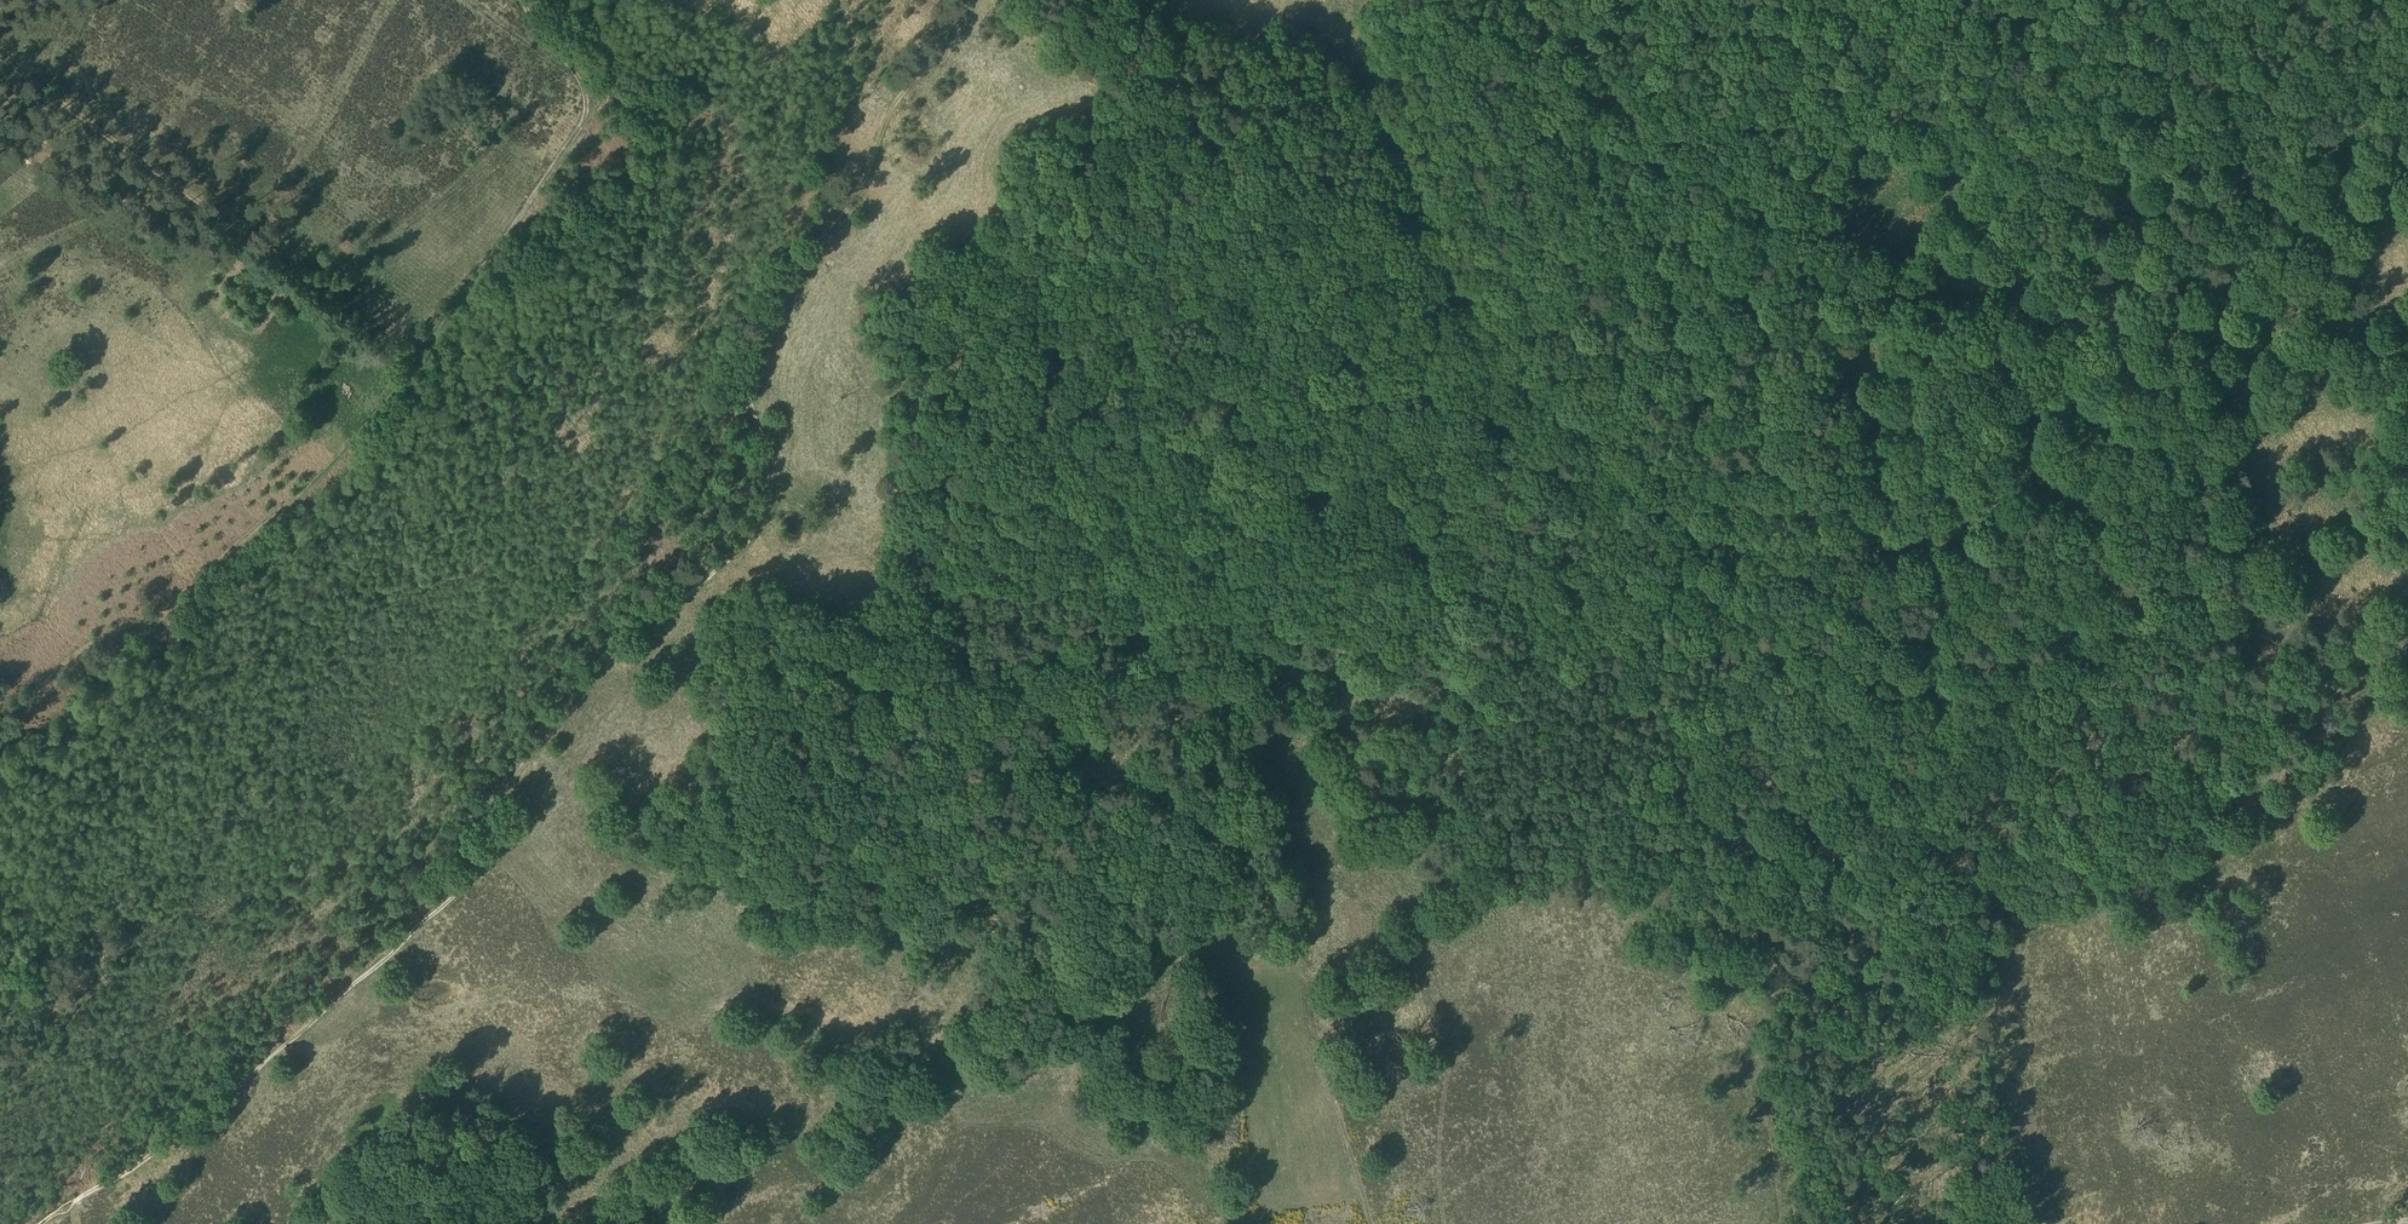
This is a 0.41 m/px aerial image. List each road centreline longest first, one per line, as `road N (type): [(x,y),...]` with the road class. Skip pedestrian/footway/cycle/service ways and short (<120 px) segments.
road 1 (track): [(520,0),(563,54),(606,72),(612,93),(410,366),(245,235),(0,60)]
road 2 (track): [(0,709),(157,609),(302,493),(410,366)]

